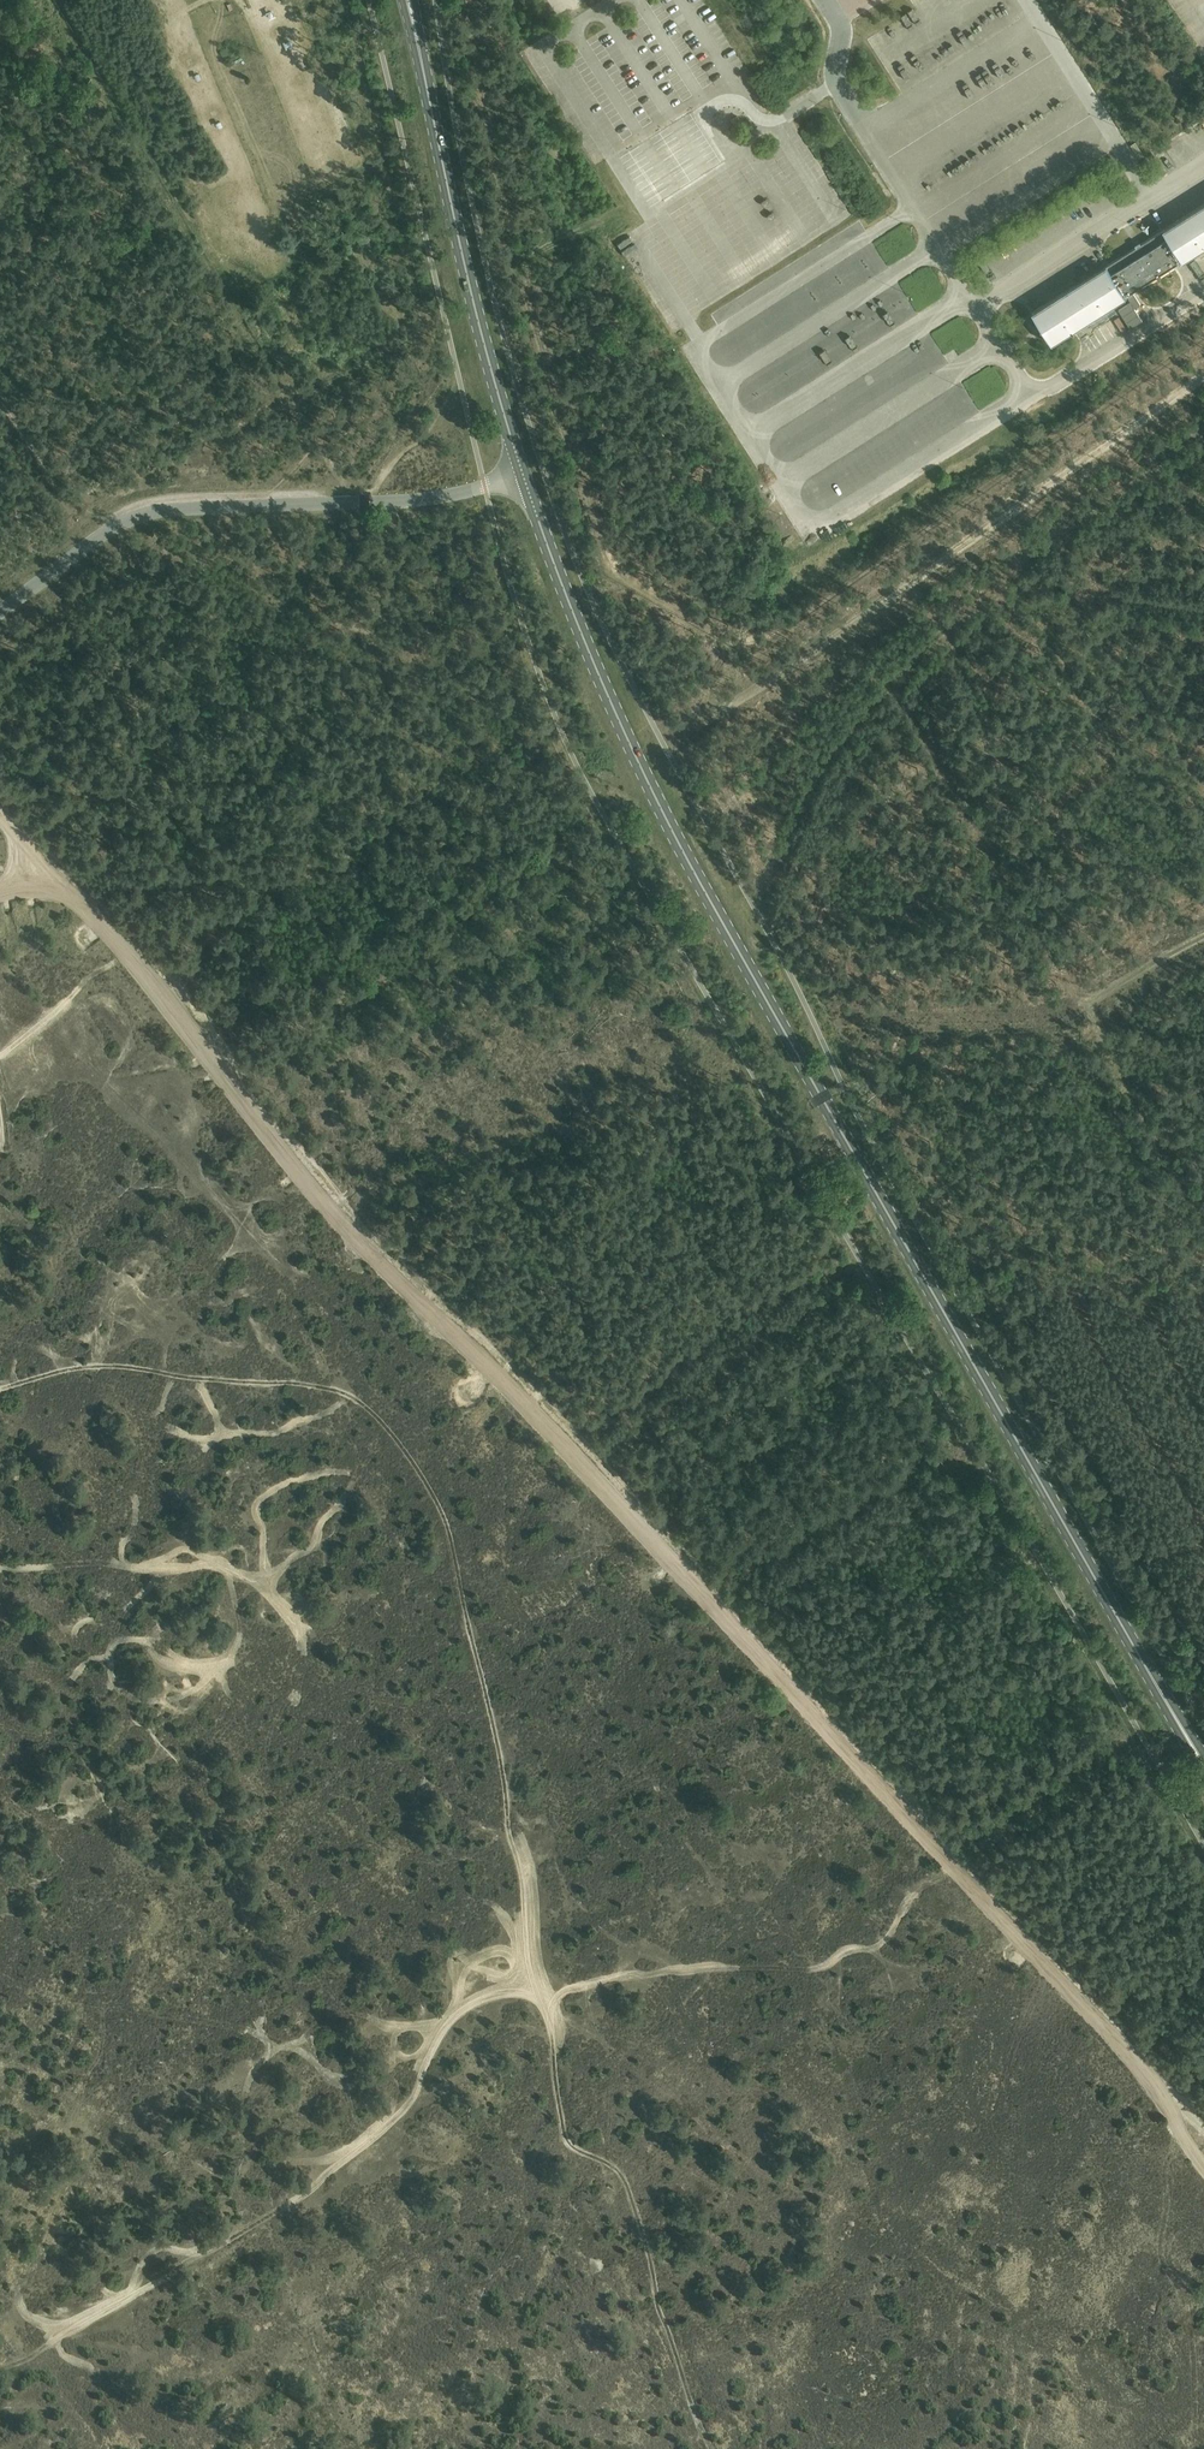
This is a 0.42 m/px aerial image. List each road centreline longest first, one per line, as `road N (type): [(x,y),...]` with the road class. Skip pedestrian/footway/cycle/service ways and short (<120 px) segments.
road 1 (primary): [(1203,1765),(706,893),(623,732),(558,573),(499,398),(408,0)]
road 2 (track): [(1203,2126),(495,1368),(348,1227),(143,969)]
road 3 (track): [(143,969),(0,820)]

